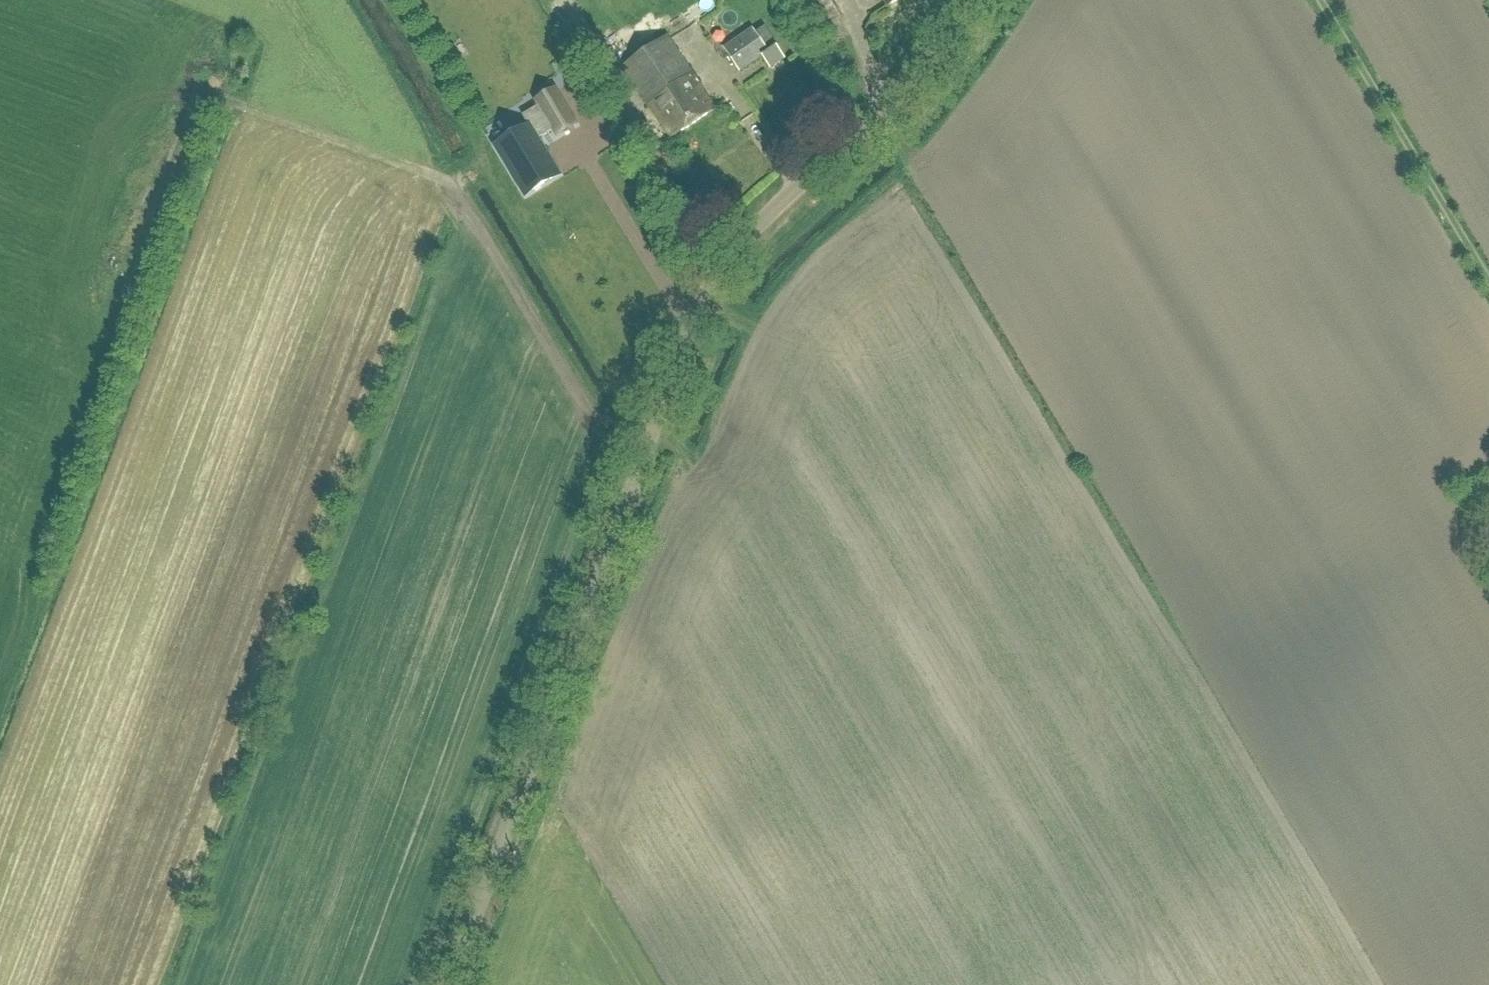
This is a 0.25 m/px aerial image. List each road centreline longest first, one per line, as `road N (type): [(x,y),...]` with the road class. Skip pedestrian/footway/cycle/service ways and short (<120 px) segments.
road 1 (unclassified): [(447,984),(703,287),(746,229),(842,149),(928,60),(969,0)]

